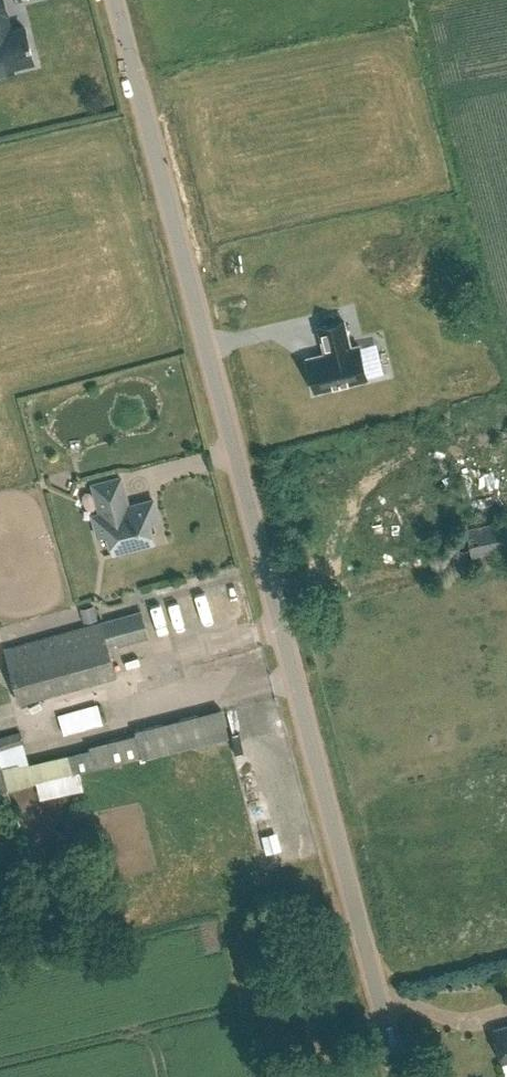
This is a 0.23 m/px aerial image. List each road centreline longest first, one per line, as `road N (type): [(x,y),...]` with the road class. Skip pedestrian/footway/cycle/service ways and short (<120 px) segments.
road 1 (unclassified): [(402,1076),(118,0)]

